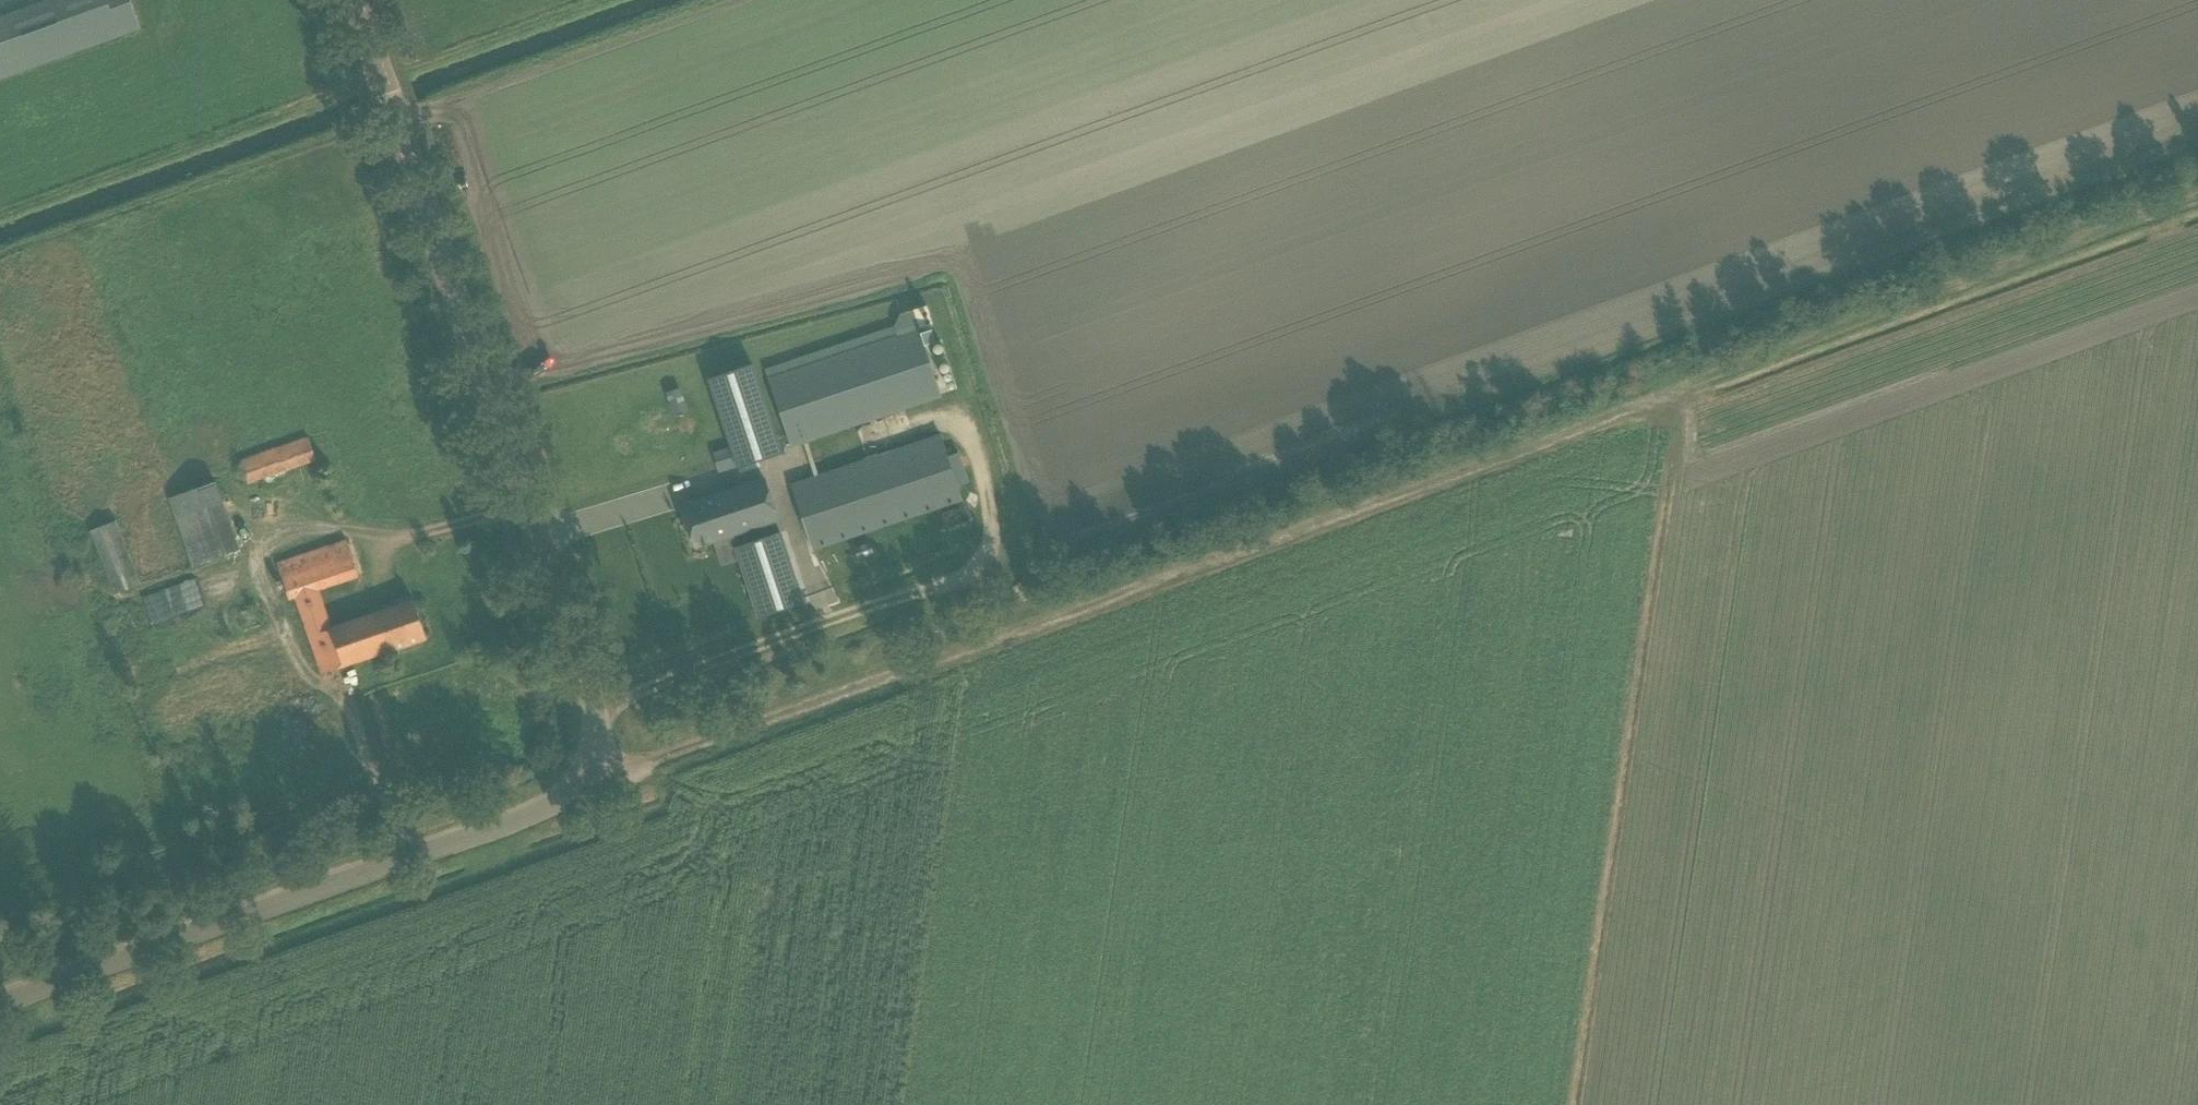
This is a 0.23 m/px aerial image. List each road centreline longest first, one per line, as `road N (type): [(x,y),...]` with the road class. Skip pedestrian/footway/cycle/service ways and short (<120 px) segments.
road 1 (track): [(2197,213),(562,803)]
road 2 (tertiary): [(0,1002),(562,803),(594,761),(596,711),(356,0)]

